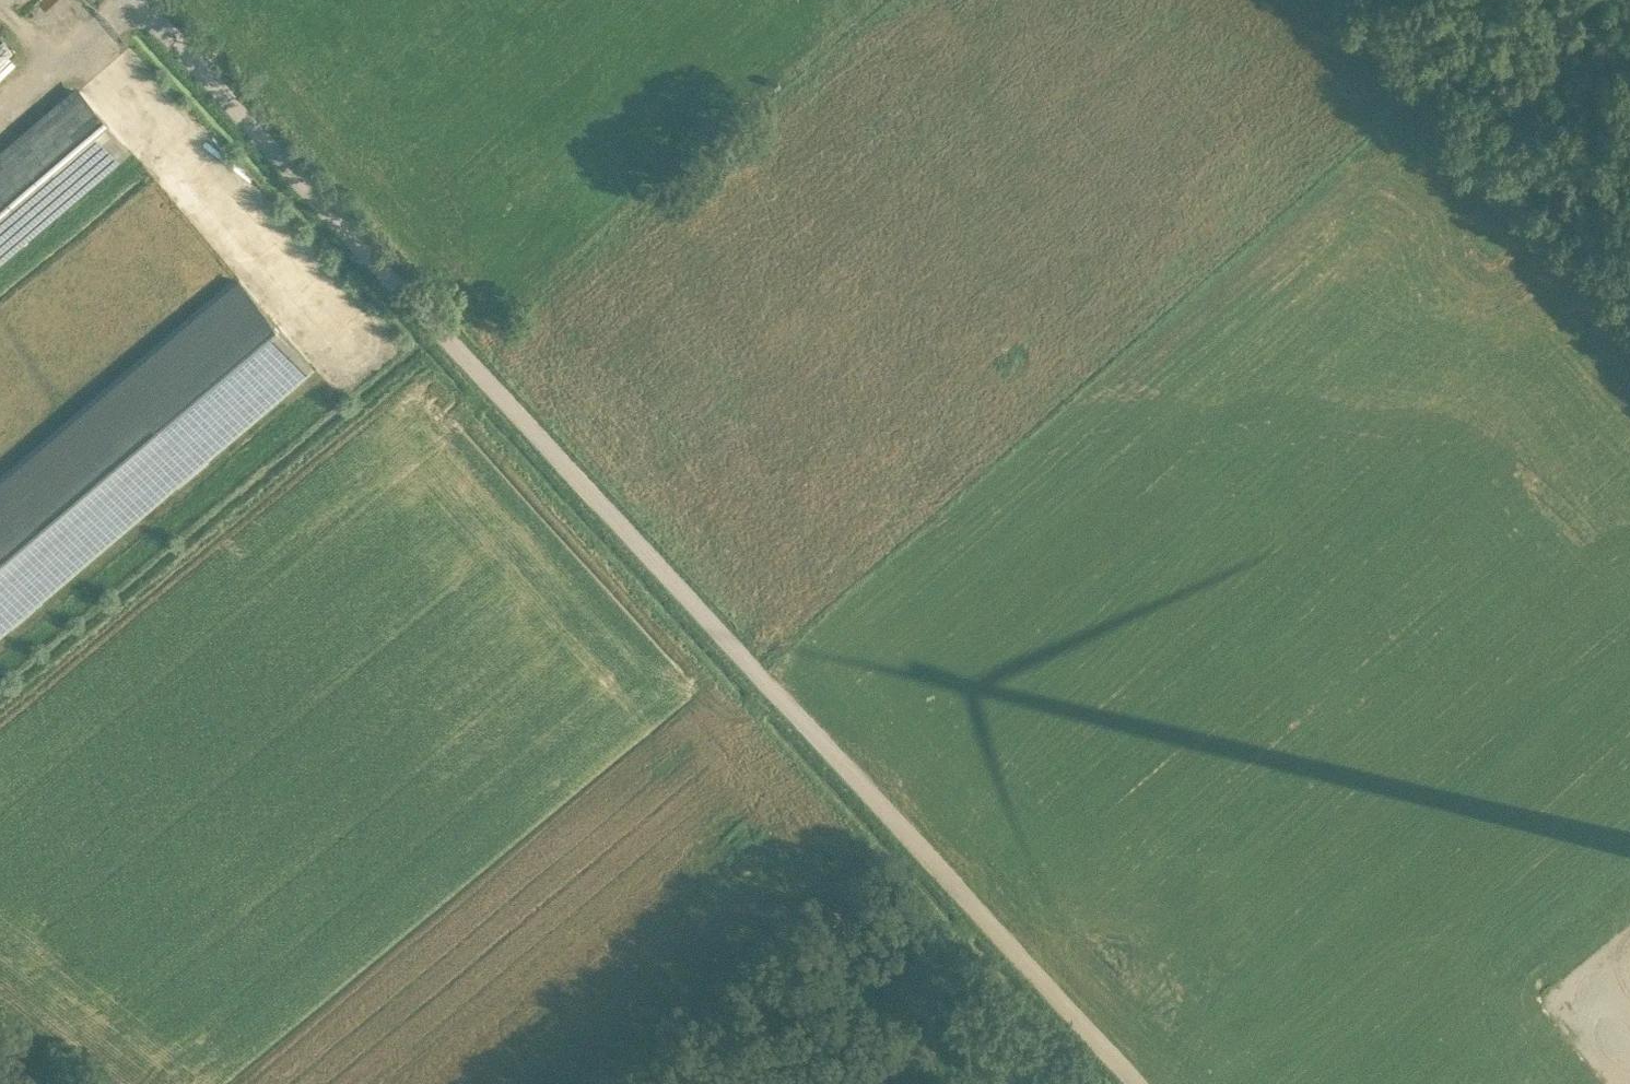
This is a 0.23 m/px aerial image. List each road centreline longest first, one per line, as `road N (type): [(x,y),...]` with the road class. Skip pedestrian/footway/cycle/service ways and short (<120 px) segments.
road 1 (track): [(1197,1083),(214,0)]
road 2 (track): [(0,124),(100,35)]

